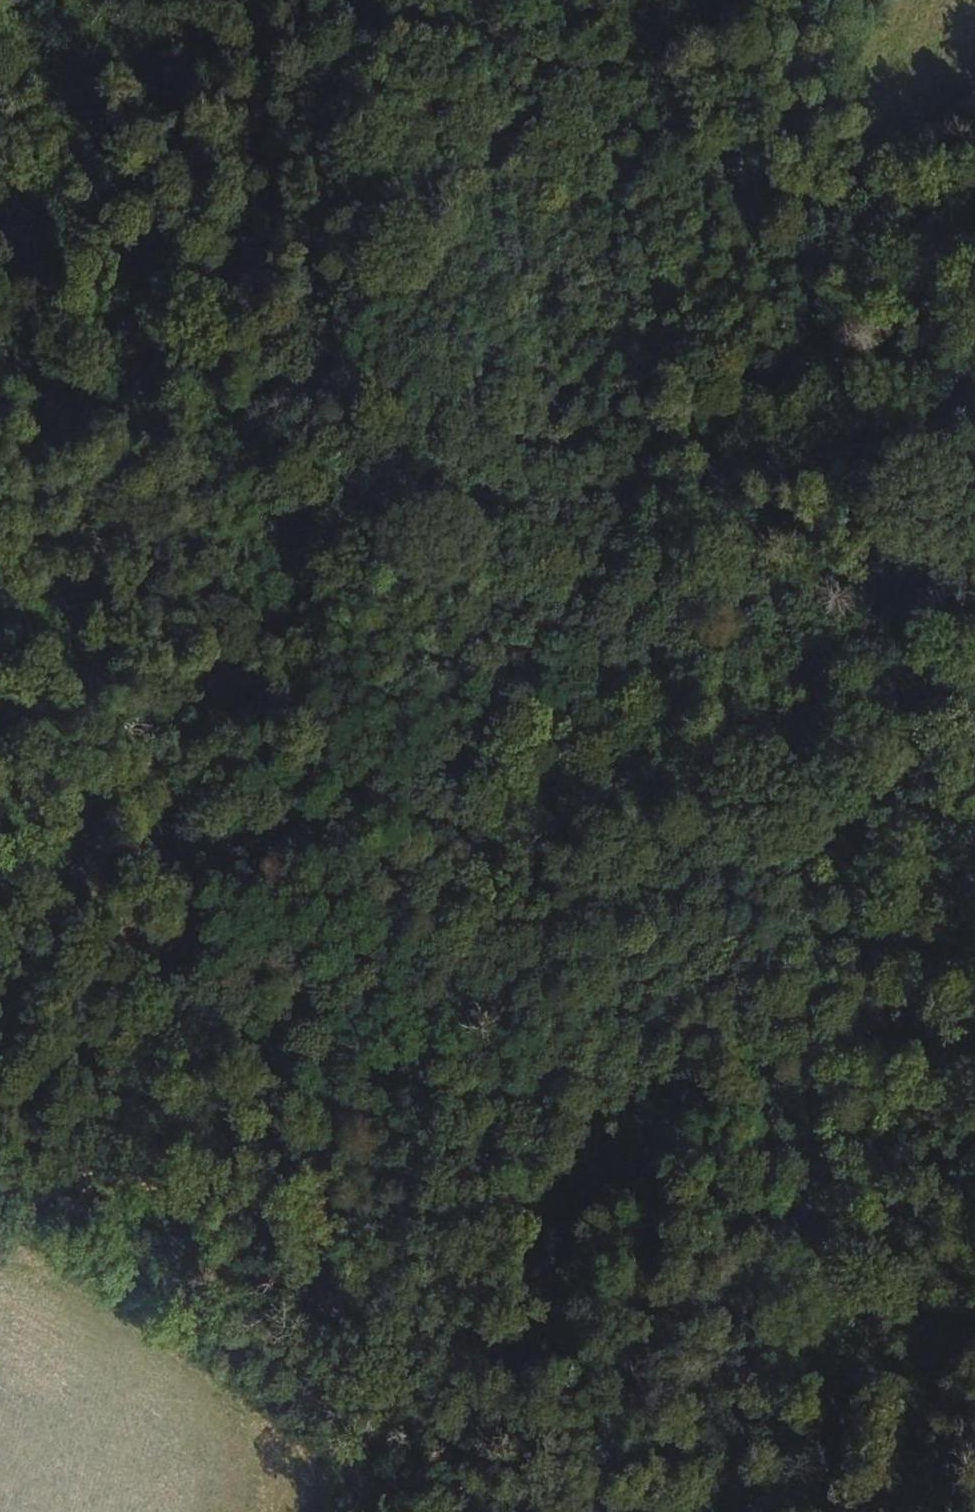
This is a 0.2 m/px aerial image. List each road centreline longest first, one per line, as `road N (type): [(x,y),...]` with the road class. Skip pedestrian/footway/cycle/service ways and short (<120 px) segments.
road 1 (track): [(974,1317),(893,1303),(845,1253),(798,1100),(813,939),(769,687),(680,387),(533,0)]
road 2 (track): [(813,939),(871,953),(974,942)]

